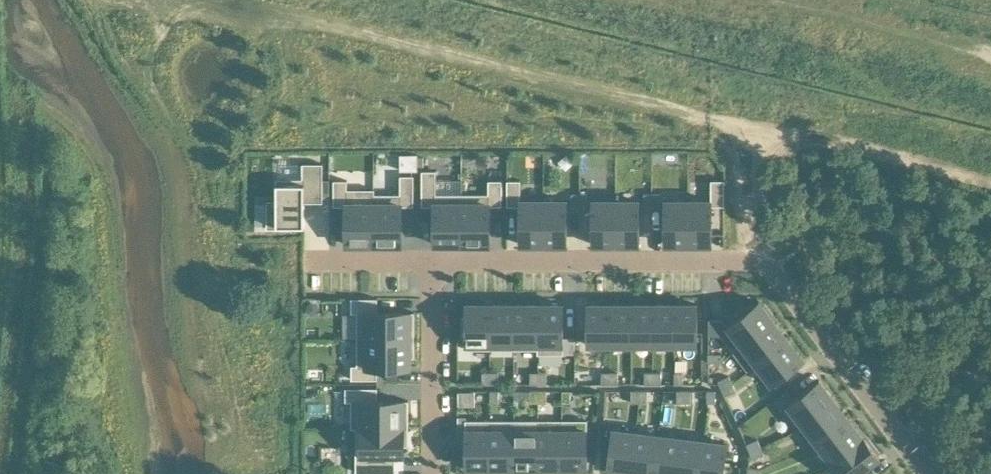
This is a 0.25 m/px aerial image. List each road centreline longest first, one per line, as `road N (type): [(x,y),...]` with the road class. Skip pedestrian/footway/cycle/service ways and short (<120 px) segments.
road 1 (residential): [(432,263),(761,262),(926,473)]
road 2 (residential): [(432,473),(432,263)]
road 3 (residential): [(304,263),(432,263)]

